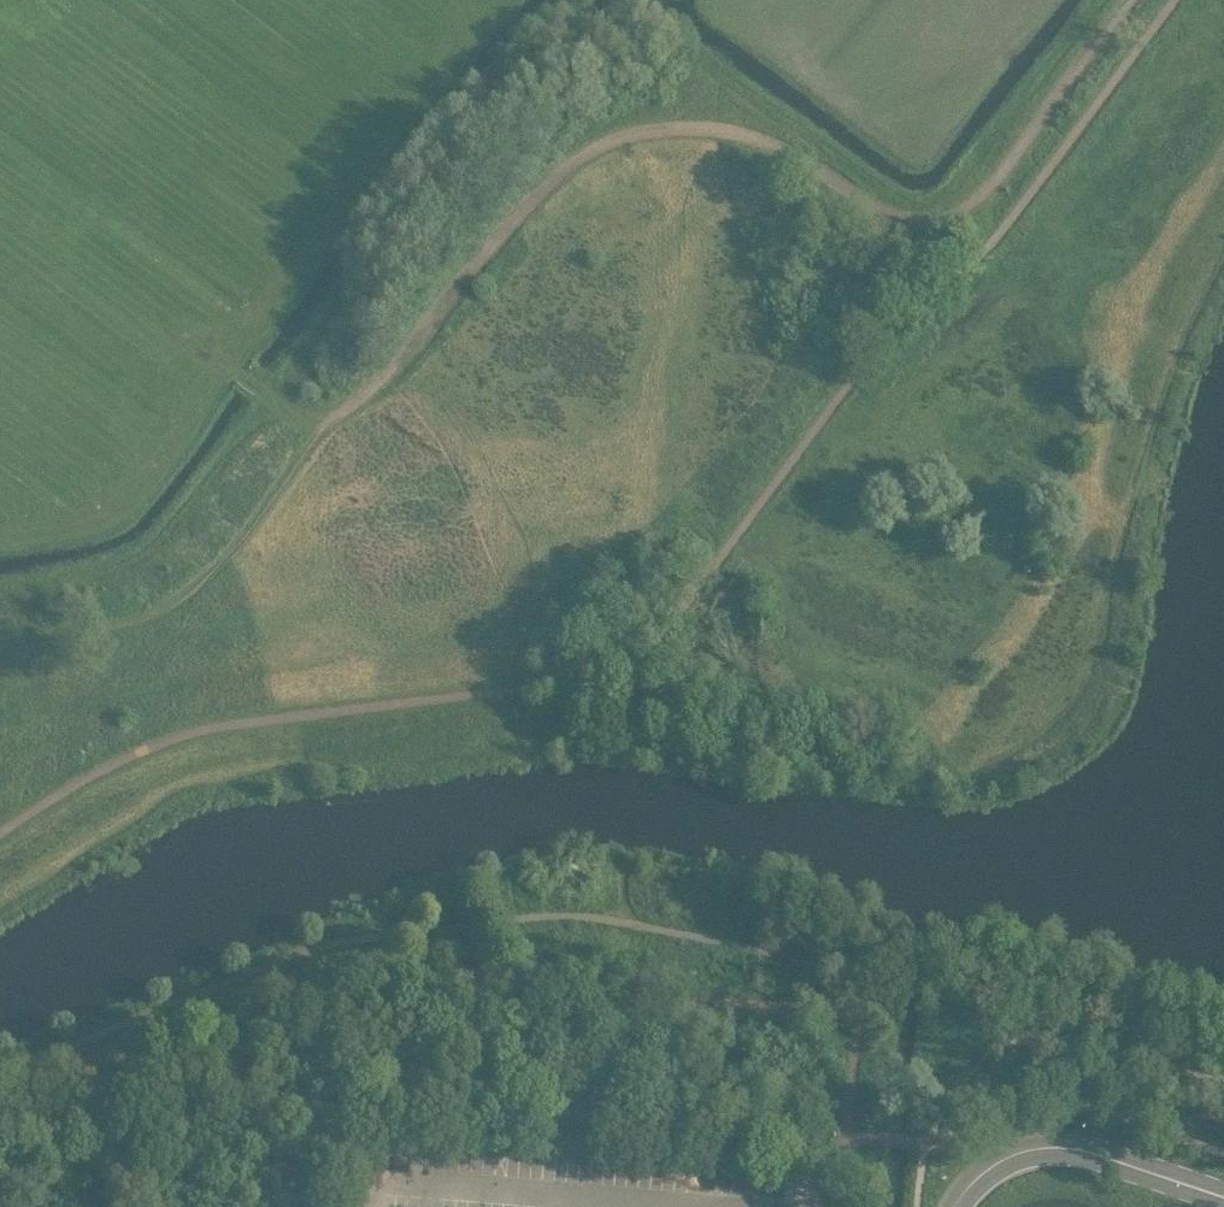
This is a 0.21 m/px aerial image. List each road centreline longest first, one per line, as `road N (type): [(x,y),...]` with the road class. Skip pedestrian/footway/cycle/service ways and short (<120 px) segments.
road 1 (tertiary): [(949,1206),(989,1163),(1055,1143),(1223,1194)]

